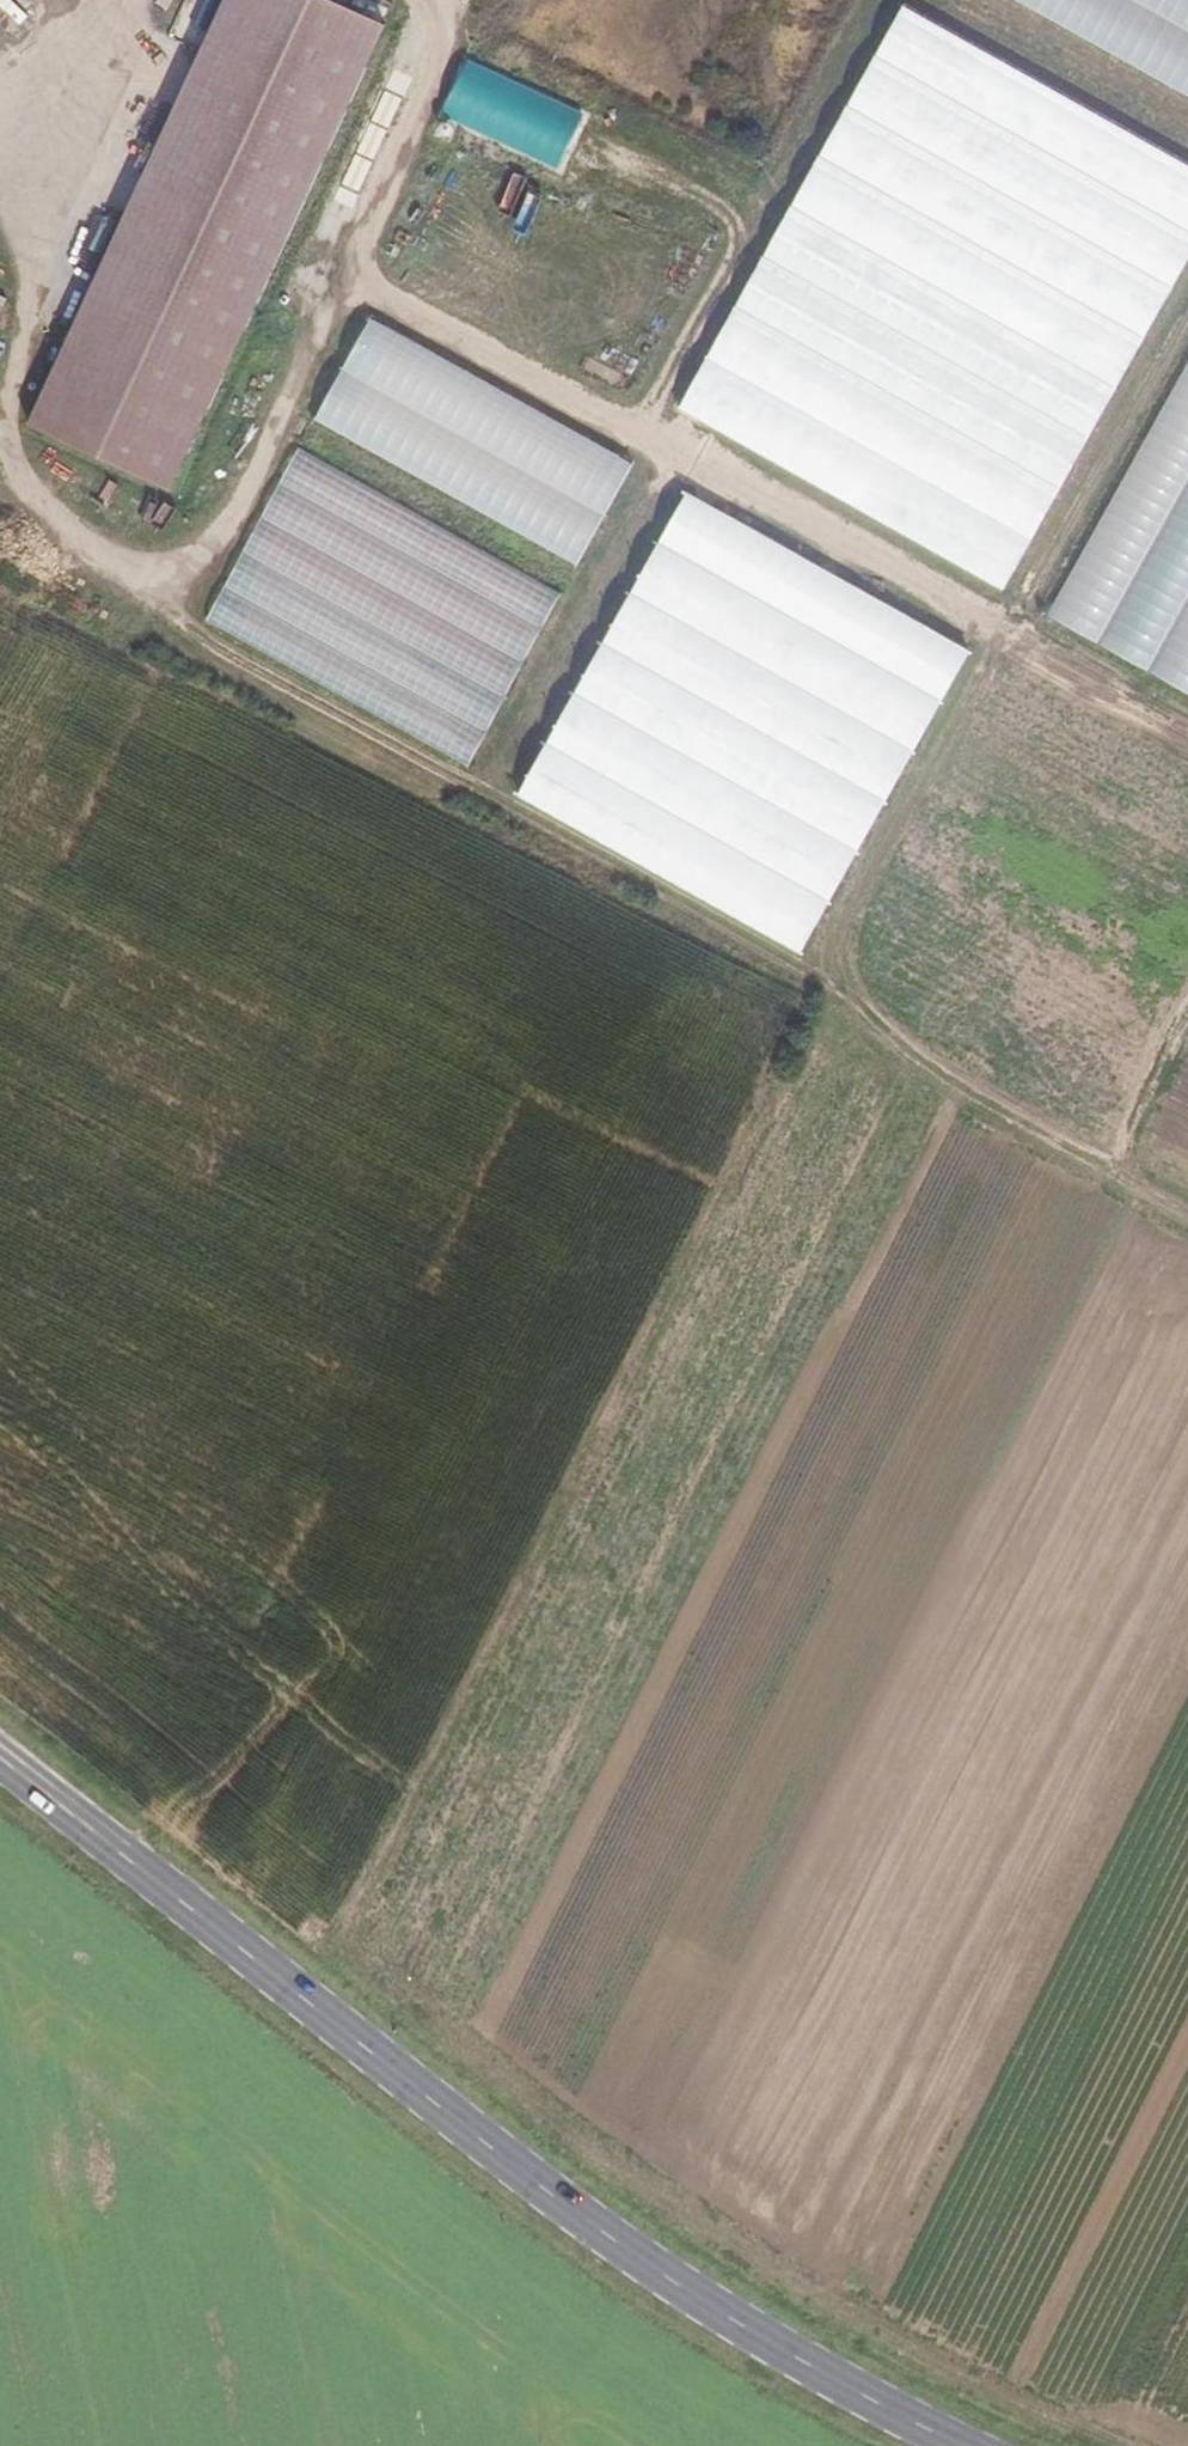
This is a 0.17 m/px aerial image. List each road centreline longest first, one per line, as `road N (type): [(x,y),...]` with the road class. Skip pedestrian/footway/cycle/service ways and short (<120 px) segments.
road 1 (primary): [(0,1757),(653,2266),(969,2445)]

